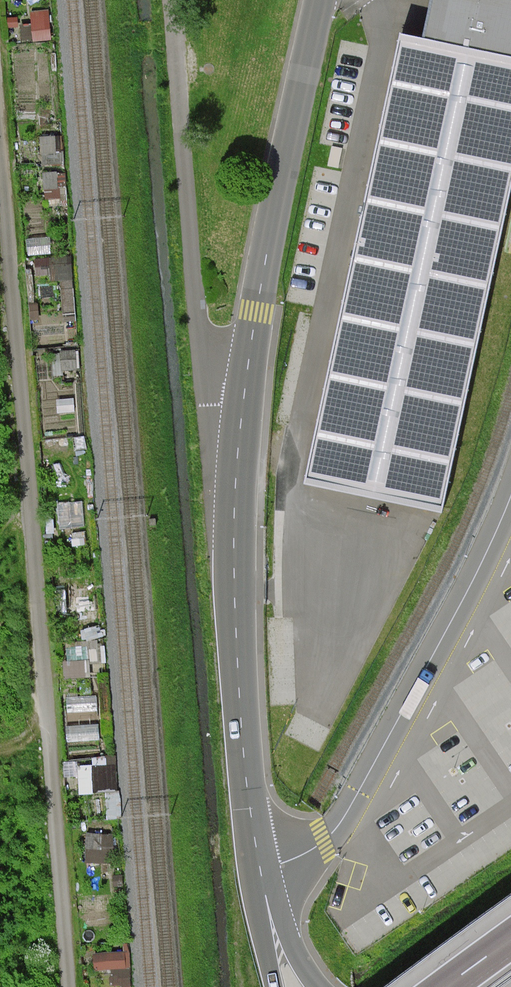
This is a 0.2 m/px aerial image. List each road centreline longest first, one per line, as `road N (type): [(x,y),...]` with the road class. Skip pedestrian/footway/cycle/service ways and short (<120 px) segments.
road 1 (residential): [(0,123),(68,986)]
road 2 (tertiary): [(239,412),(232,529),(237,644),(251,828),(267,903)]
road 3 (residential): [(172,0),(201,341),(239,412)]
road 4 (tertiary): [(320,0),(239,412)]

